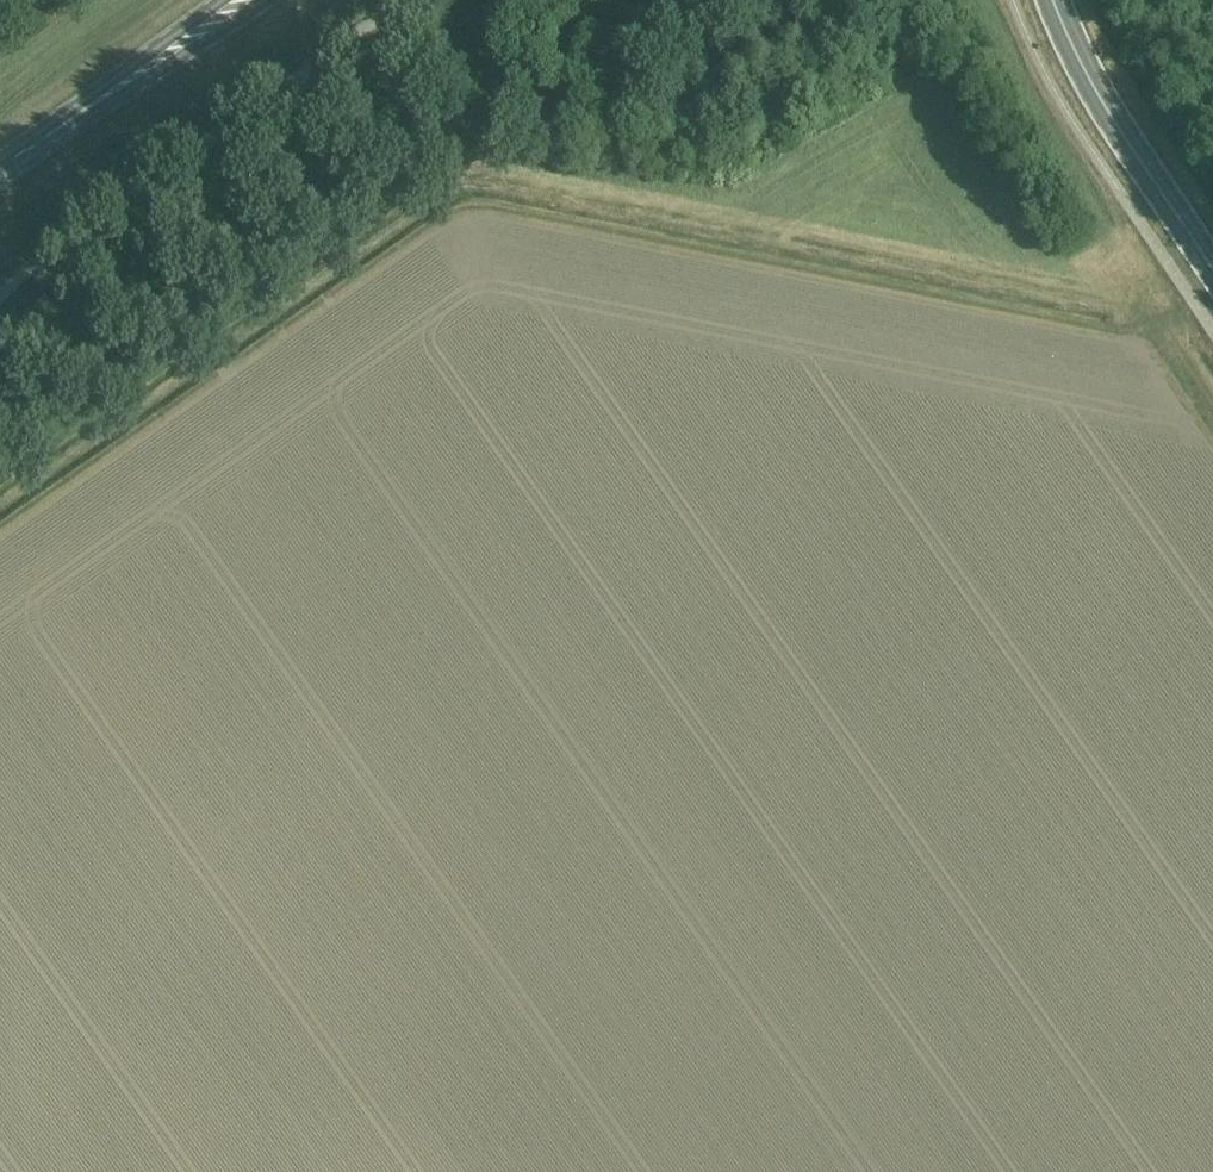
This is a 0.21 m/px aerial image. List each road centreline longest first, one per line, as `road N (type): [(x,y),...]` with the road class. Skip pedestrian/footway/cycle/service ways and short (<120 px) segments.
road 1 (secondary): [(1212,267),(1103,99),(1054,0)]
road 2 (secondary): [(0,170),(242,0)]

